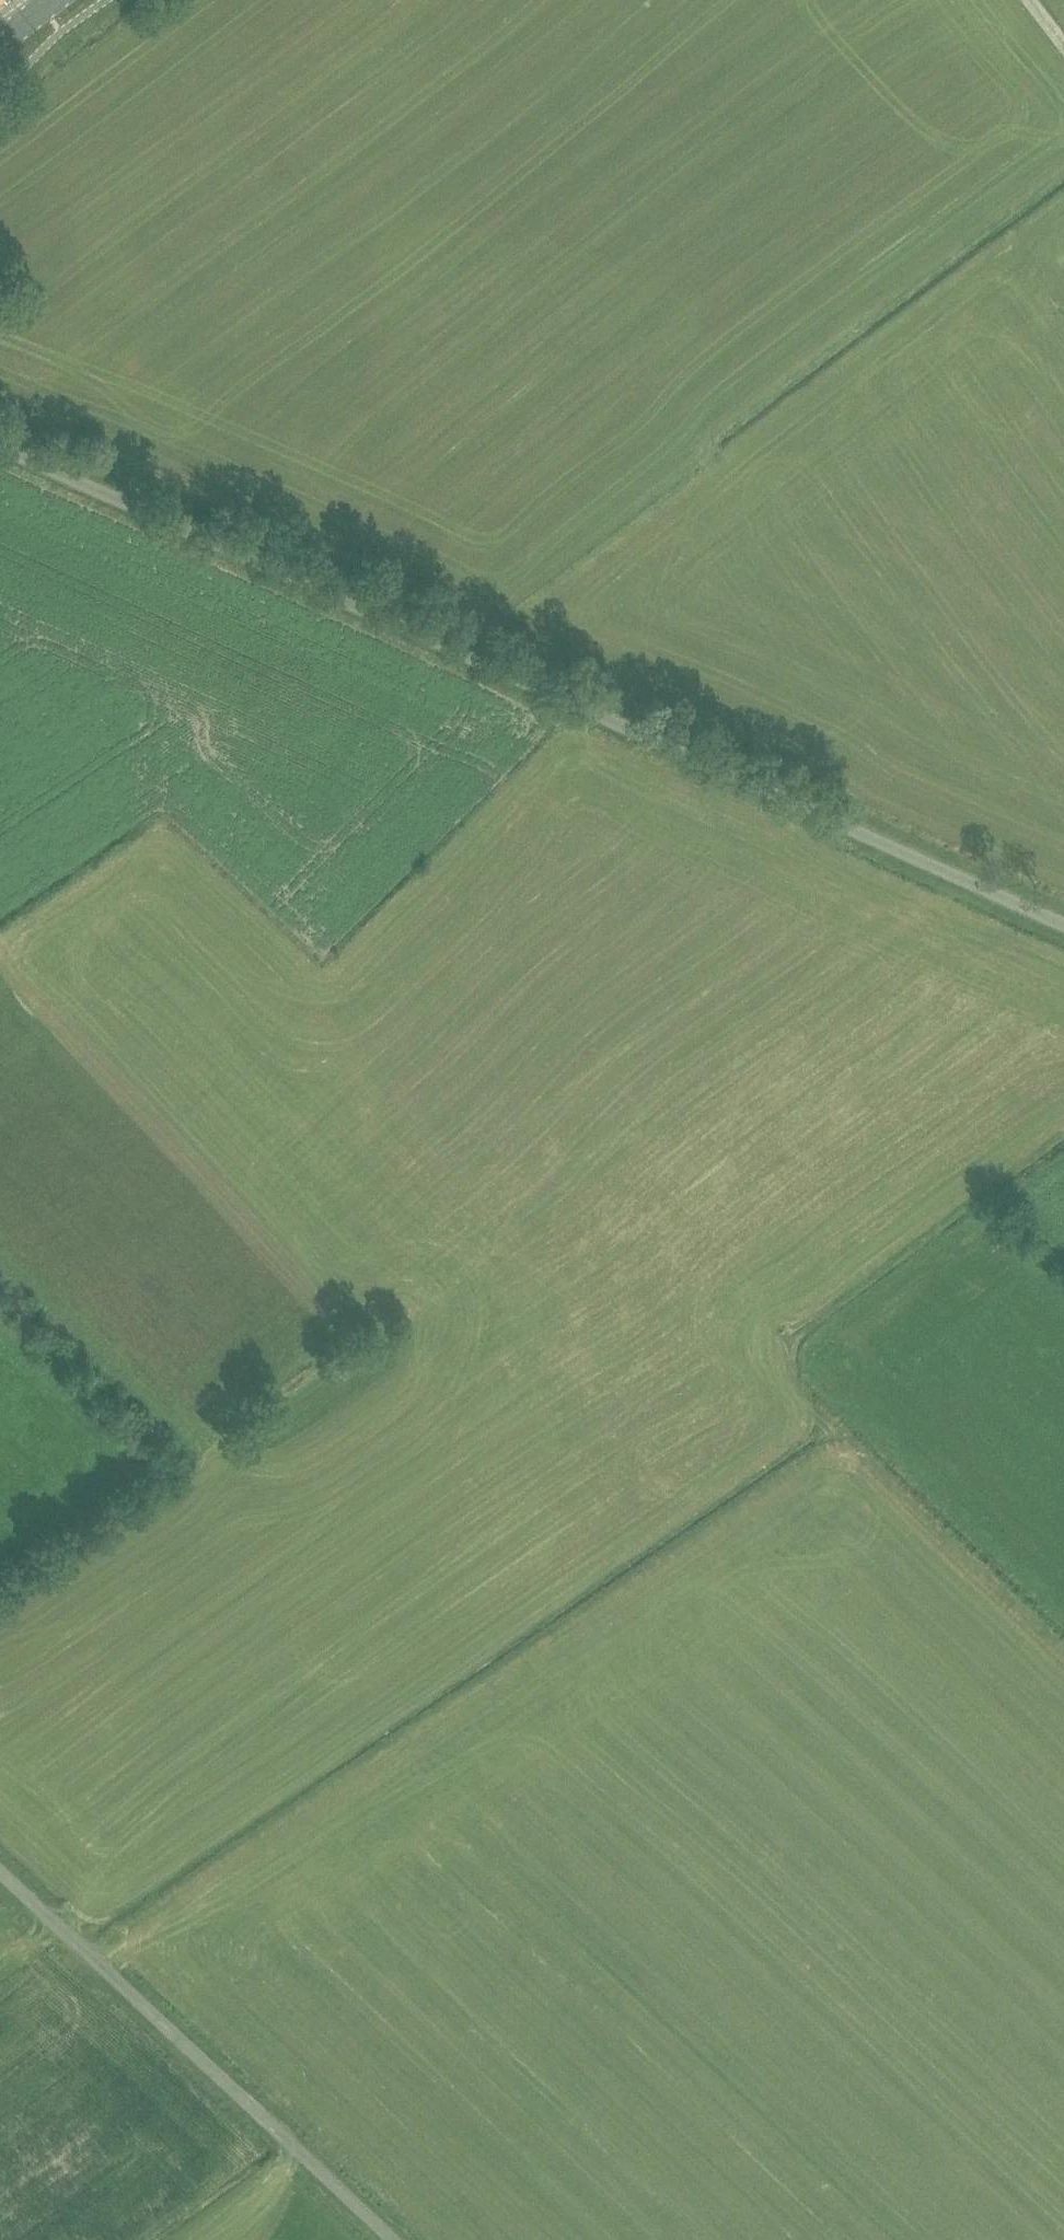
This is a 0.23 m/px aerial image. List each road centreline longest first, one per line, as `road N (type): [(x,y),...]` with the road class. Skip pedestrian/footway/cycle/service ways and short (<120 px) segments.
road 1 (unclassified): [(1063,924),(0,446)]
road 2 (unclassified): [(397,2239),(0,1870)]
road 3 (track): [(1063,1656),(828,1432)]

